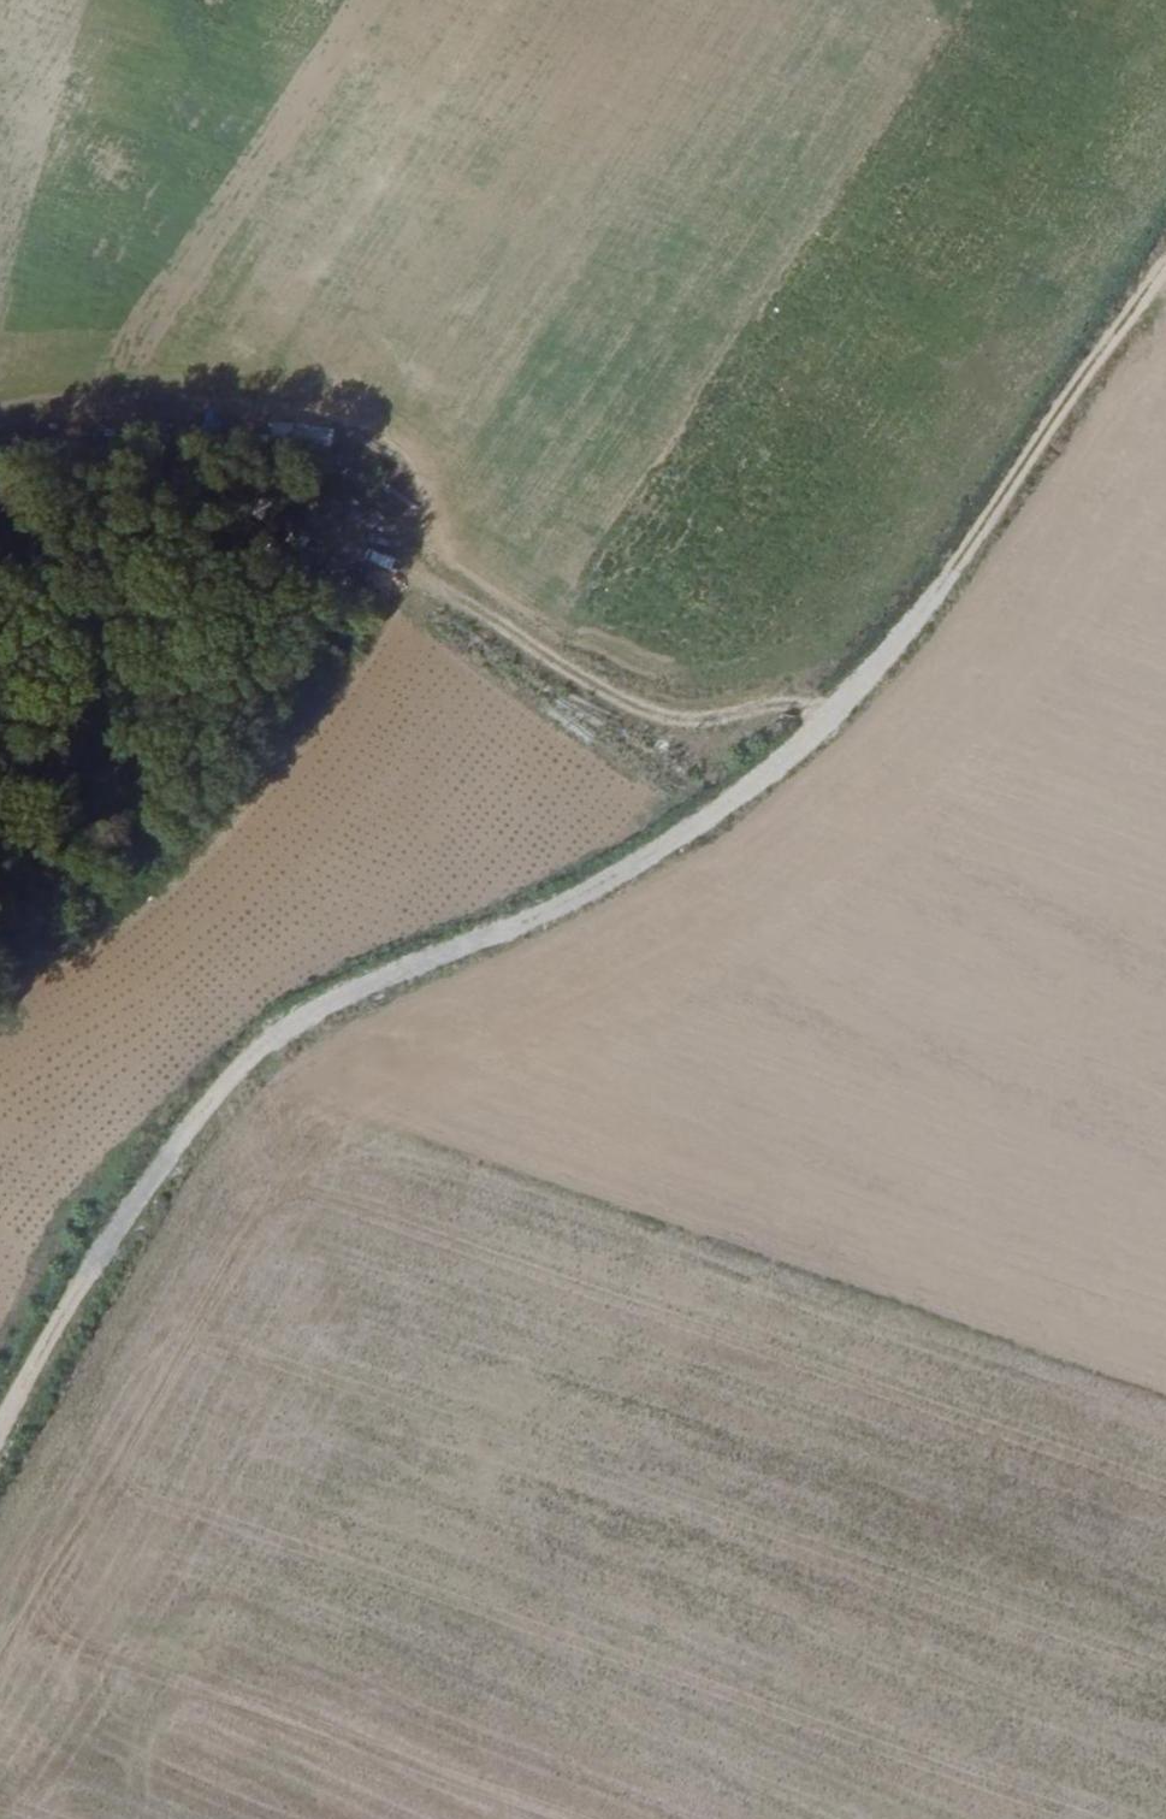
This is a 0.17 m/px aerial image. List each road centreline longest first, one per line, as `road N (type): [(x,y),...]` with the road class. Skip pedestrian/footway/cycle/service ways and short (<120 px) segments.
road 1 (track): [(0,1447),(78,1306),(213,1115),(291,1039),(386,987),(579,903),(690,837),(783,762),(887,657),(1165,256)]

